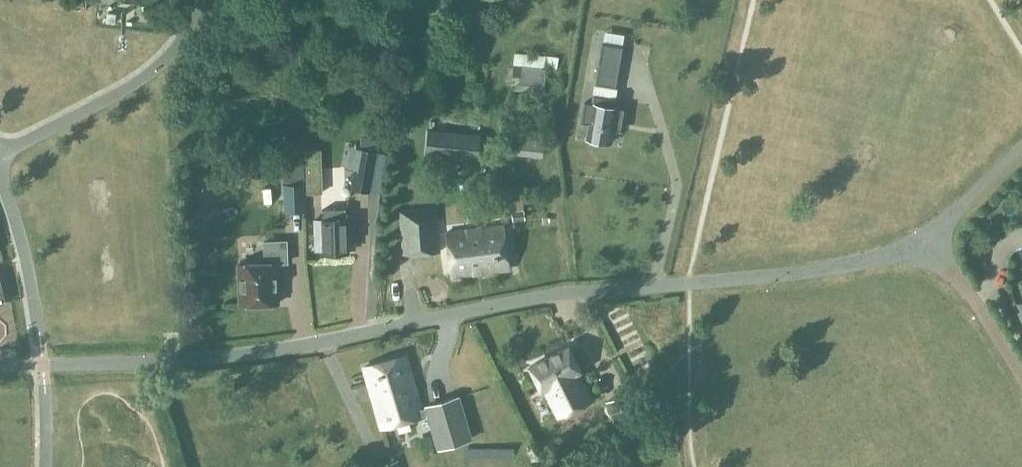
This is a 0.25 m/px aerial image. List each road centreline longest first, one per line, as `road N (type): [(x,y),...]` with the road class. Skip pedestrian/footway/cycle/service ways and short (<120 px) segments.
road 1 (residential): [(0,367),(281,350),(503,304),(843,266),(929,240)]
road 2 (residential): [(1021,377),(929,240)]
road 3 (residential): [(929,240),(1021,149)]

